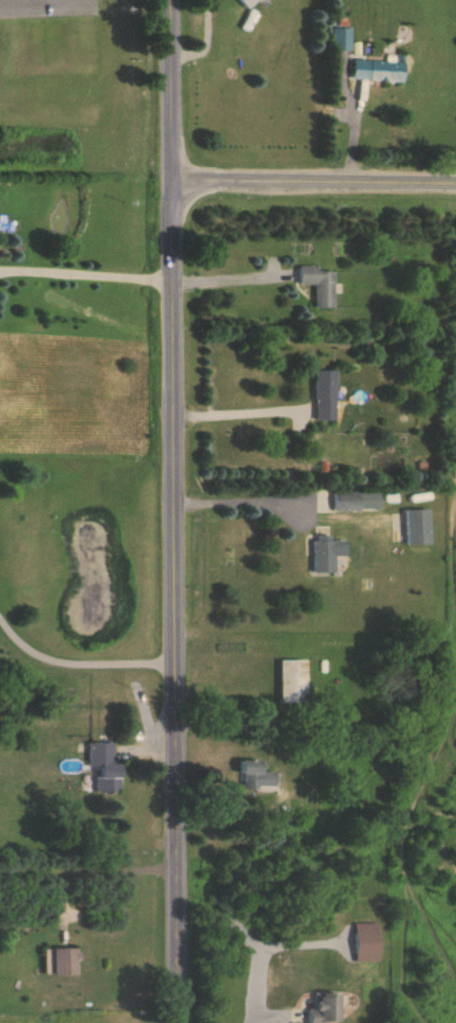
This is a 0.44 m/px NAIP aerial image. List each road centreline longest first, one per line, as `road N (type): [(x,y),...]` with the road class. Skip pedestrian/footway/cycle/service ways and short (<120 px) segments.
road 1 (tertiary): [(176,0),(179,1022)]
road 2 (tertiary): [(455,165),(177,163)]

